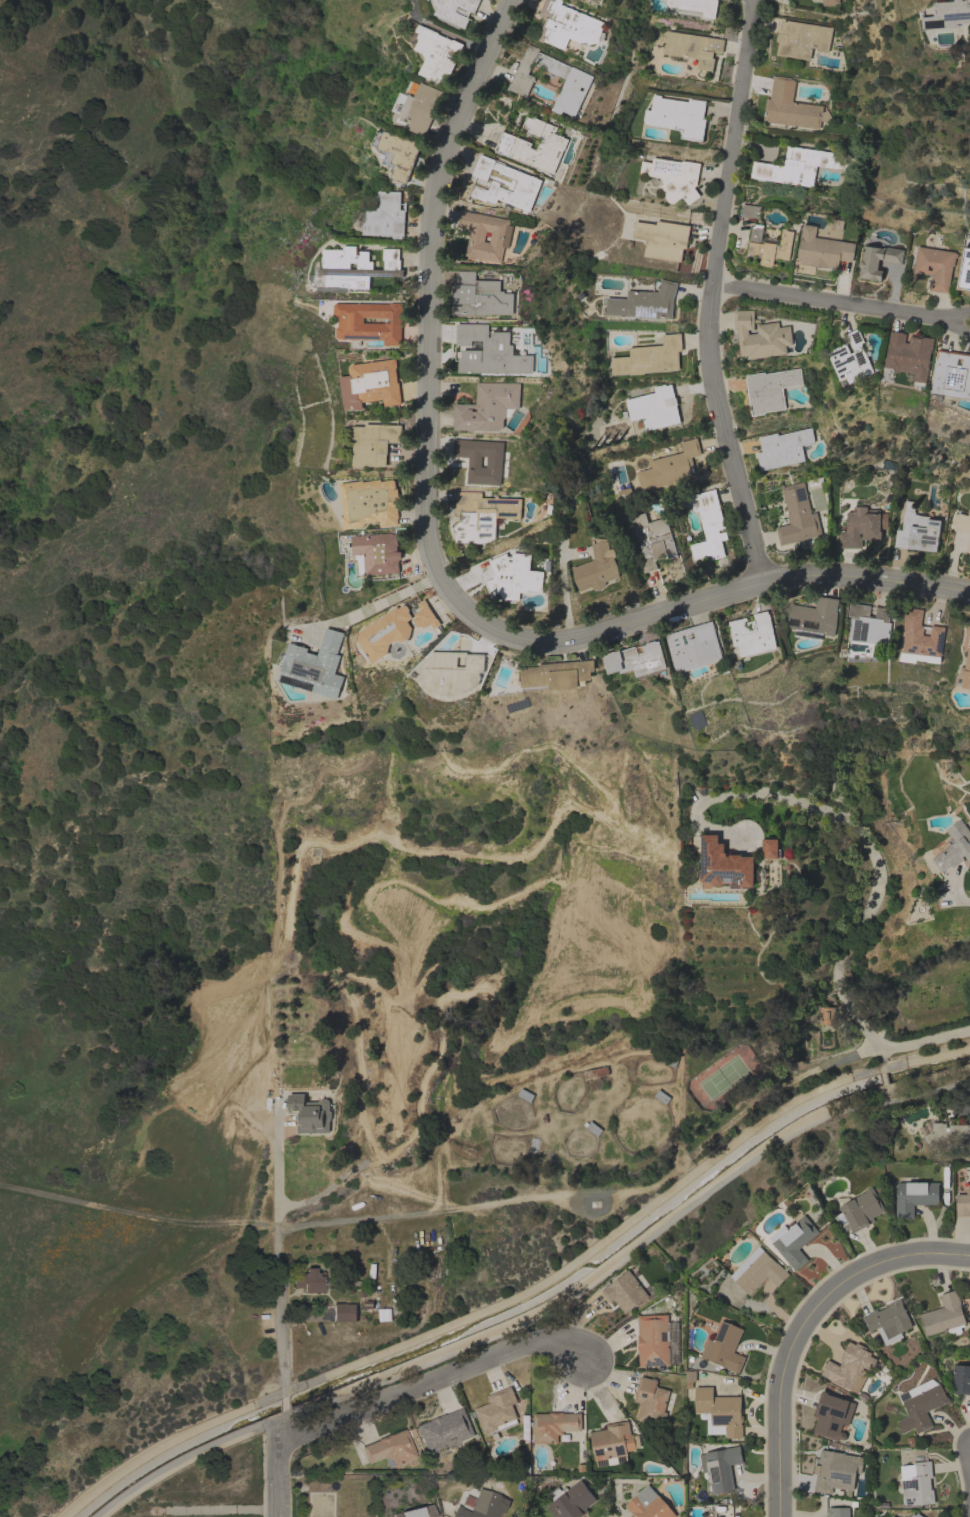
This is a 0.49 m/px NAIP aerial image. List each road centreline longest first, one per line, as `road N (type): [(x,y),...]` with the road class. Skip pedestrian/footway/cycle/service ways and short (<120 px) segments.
road 1 (tertiary): [(969,592),(795,576),(558,643),(490,628),(448,591),(426,524),(437,206),(455,138),(516,0)]
road 2 (track): [(663,1181),(626,1194),(276,1230),(198,1227),(0,1187)]
road 3 (residential): [(762,583),(709,374),(708,342),(755,0)]
road 4 (residential): [(969,1030),(887,1051),(835,980),(847,936),(873,898),(862,835),(766,793),(702,804),(693,834)]
road 5 (residential): [(278,1446),(512,1346),(542,1342),(589,1357)]
road 6 (residential): [(283,1397),(275,1133)]
road 7 (residential): [(969,326),(713,287)]
road 8 (residential): [(781,1516),(780,1393),(789,1353),(815,1310)]
road 9 (residential): [(815,1310),(837,1287),(895,1258),(969,1257)]

